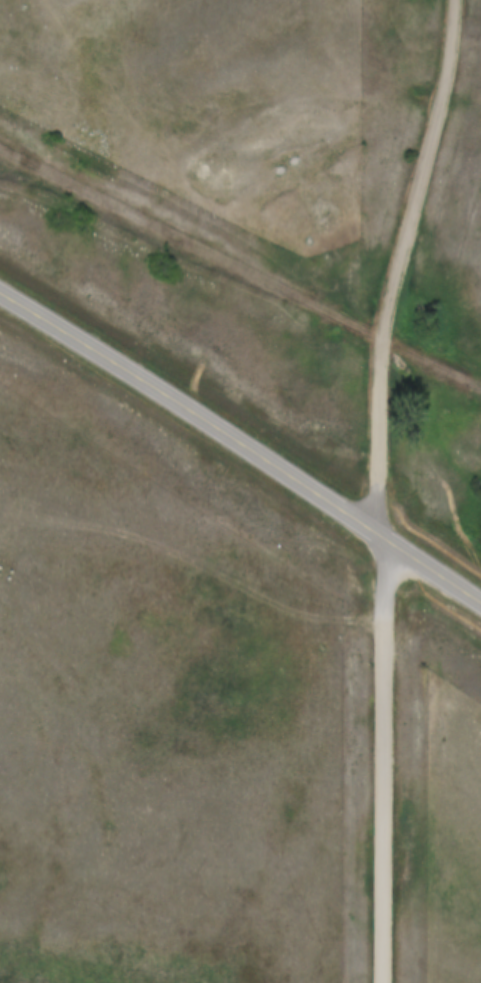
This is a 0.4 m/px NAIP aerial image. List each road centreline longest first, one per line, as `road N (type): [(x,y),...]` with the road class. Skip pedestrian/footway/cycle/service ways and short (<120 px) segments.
road 1 (primary): [(480,598),(0,287)]
road 2 (track): [(383,531),(382,335),(447,92),(456,0)]
road 3 (residential): [(386,982),(383,531)]

